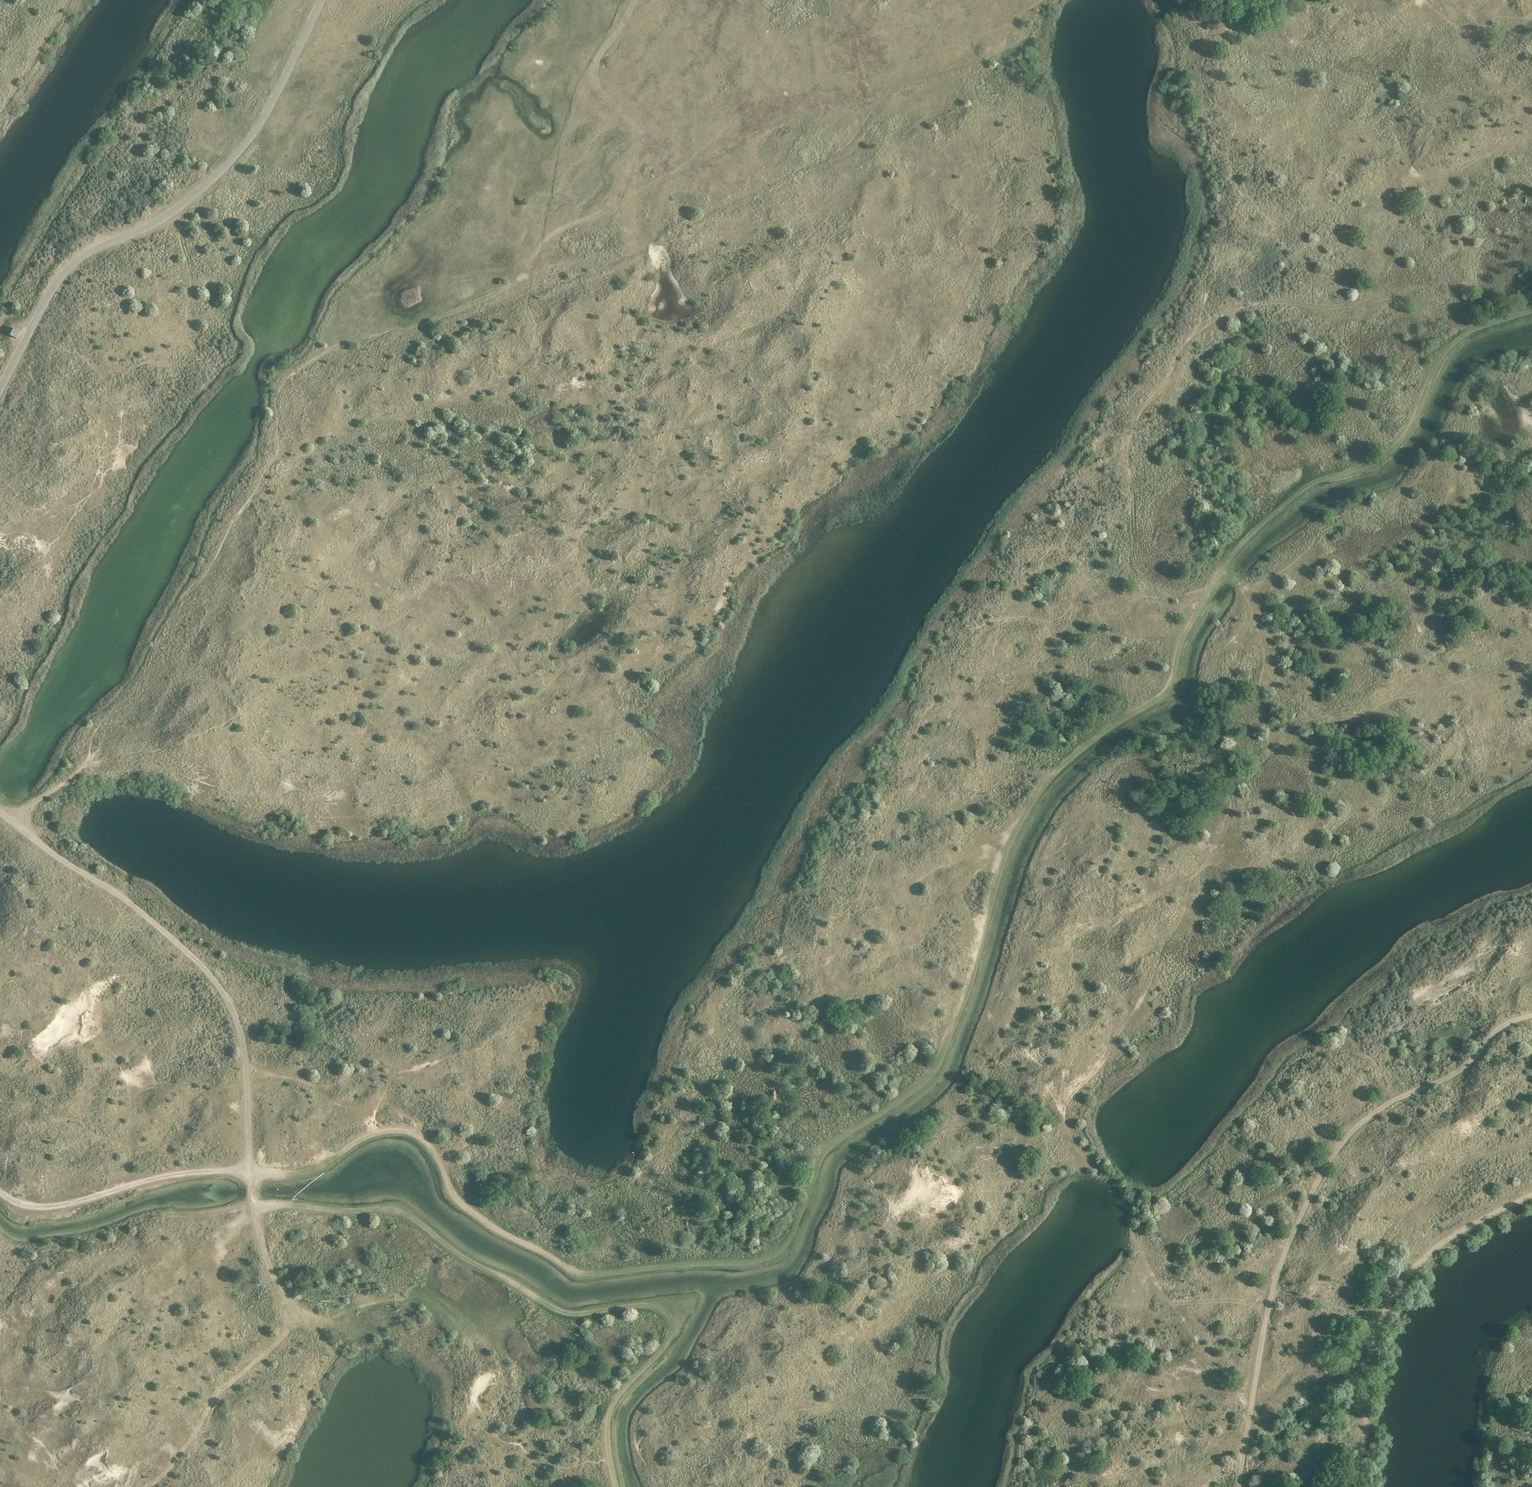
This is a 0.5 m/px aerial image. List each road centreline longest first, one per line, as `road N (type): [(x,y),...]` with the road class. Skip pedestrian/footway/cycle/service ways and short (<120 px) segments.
road 1 (track): [(321,1324),(278,1287),(258,1246),(245,1077),(218,984),(130,901),(0,813)]
road 2 (track): [(1531,1015),(1501,1025),(1456,1072),(1374,1112),(1330,1159),(1280,1268),(1239,1486)]
road 3 (track): [(0,389),(69,265),(177,210),(257,136),(323,0)]

